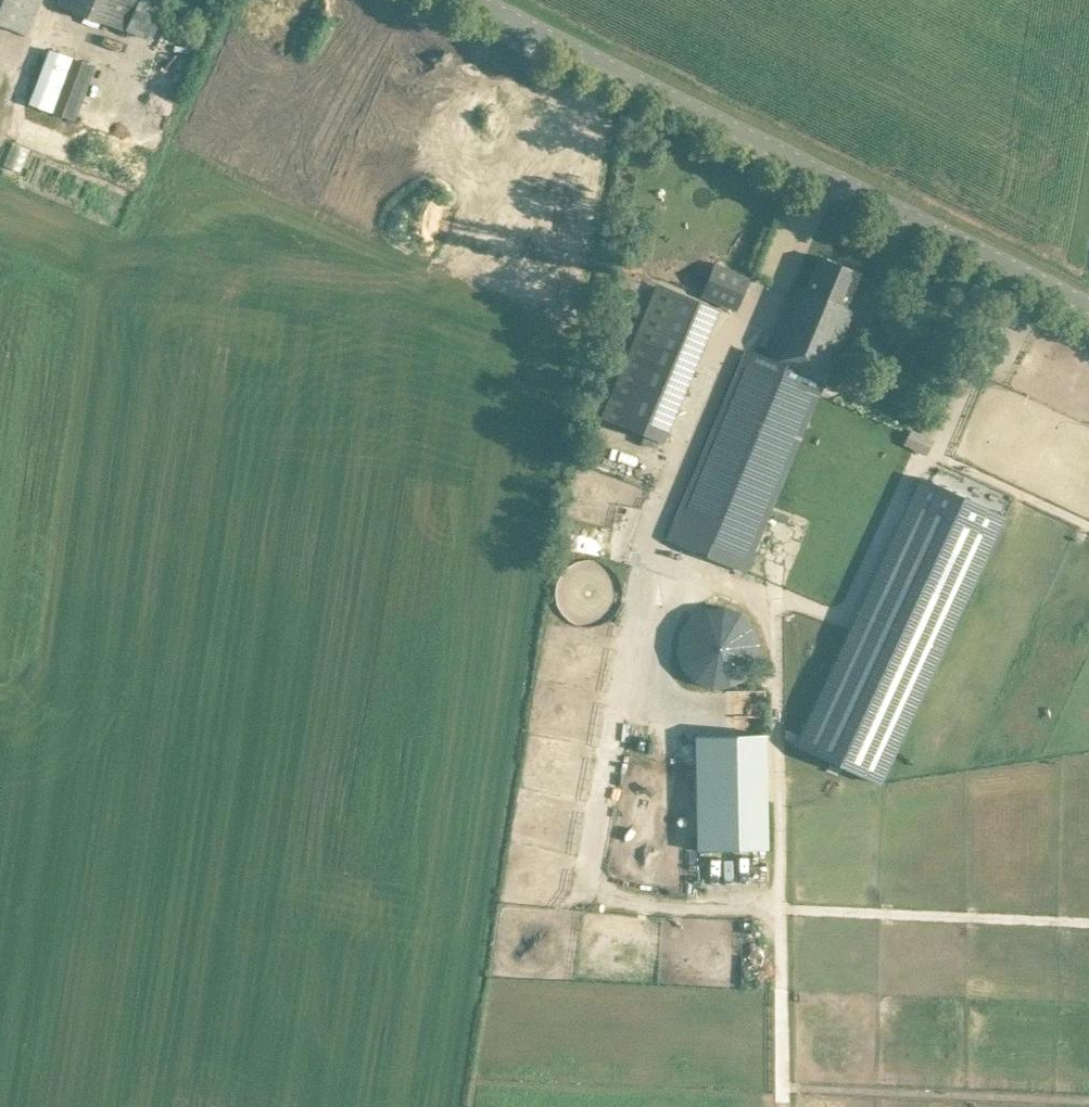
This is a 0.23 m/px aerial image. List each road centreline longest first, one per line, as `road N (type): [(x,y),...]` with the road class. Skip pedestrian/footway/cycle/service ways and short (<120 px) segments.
road 1 (unclassified): [(1088,312),(465,0)]

